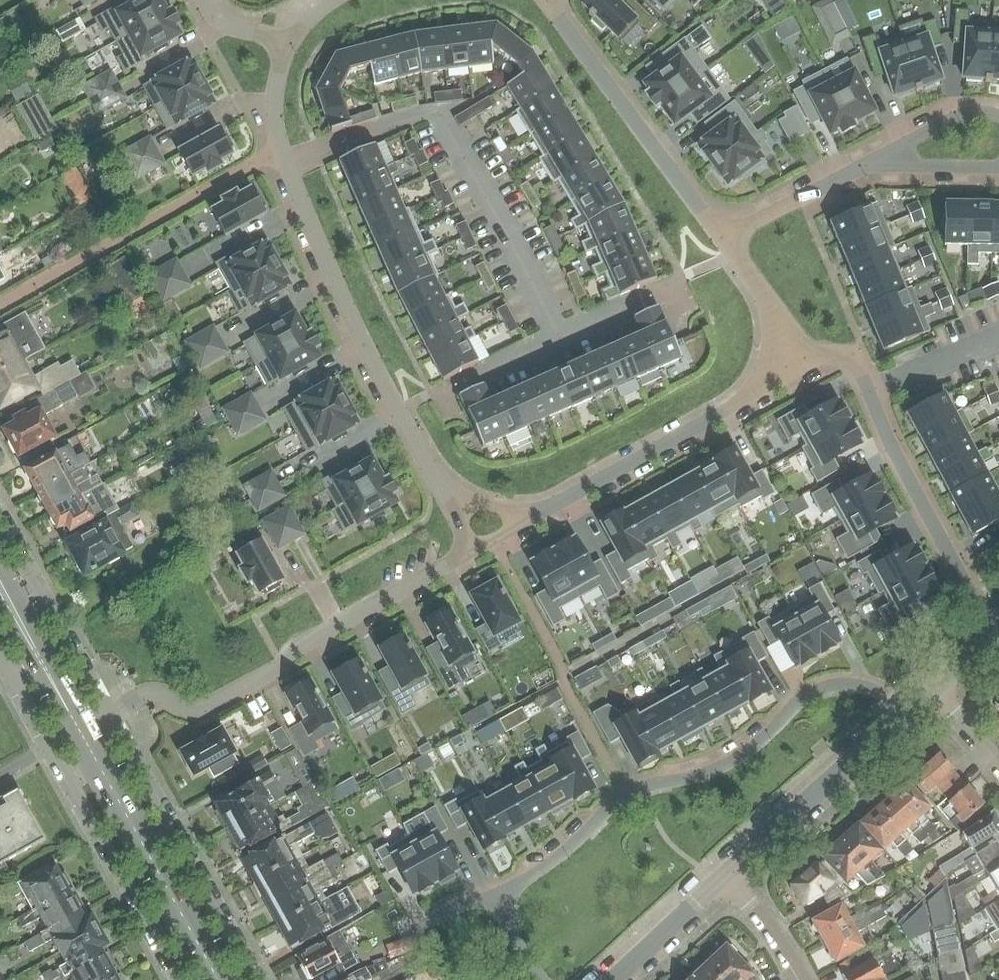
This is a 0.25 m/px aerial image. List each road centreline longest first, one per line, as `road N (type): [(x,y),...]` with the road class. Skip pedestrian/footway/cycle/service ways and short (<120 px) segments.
road 1 (residential): [(441,488),(371,360),(284,152),(275,103),(288,44)]
road 2 (residential): [(904,715),(857,684),(808,694),(729,762),(618,800),(521,881),(509,905)]
road 3 (residential): [(109,712),(152,692),(191,707),(211,704),(470,550)]
road 4 (residential): [(0,660),(178,979)]
road 5 (residential): [(804,361),(838,354),(856,363),(993,636)]
road 6 (residential): [(257,979),(109,712)]
road 7 (residential): [(547,0),(726,237)]
road 8 (residential): [(550,508),(804,361)]
road 9 (secondary): [(214,974),(79,729)]
road 10 (unclassified): [(726,873),(904,715)]
road 11 (residential): [(109,712),(0,516)]
road 12 (secondary): [(79,729),(0,565)]
road 13 (unclassified): [(613,979),(726,873)]
road 14 (residential): [(861,167),(726,237)]
road 15 (residential): [(861,167),(956,116),(998,114)]
road 16 (residential): [(726,237),(804,361)]
road 17 (secondary): [(0,610),(79,729)]
road 18 (residential): [(998,168),(861,167)]
road 19 (residential): [(805,979),(776,930),(726,873)]

